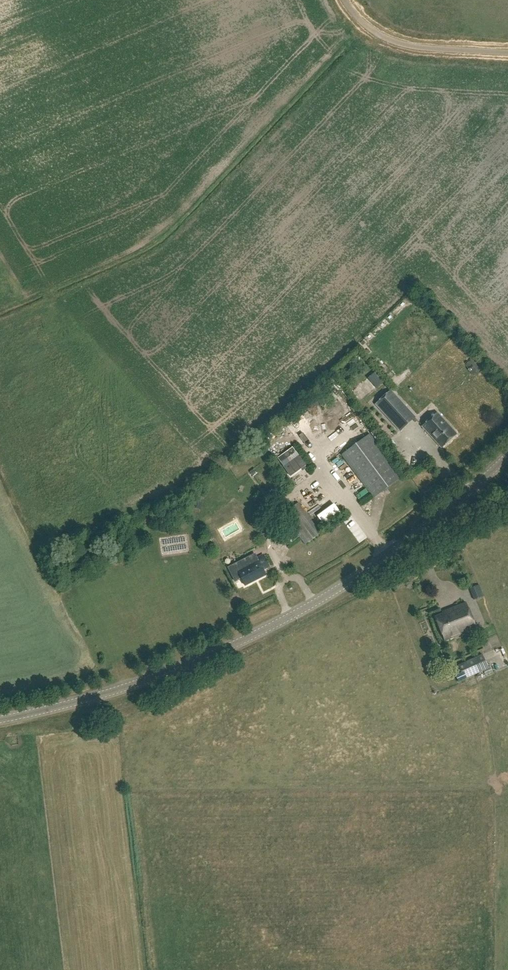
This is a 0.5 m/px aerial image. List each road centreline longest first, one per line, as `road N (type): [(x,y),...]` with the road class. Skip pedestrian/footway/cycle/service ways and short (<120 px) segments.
road 1 (tertiary): [(0,719),(144,681),(261,631),(374,566),(507,457)]
road 2 (unclassified): [(507,52),(397,42),(344,0)]

